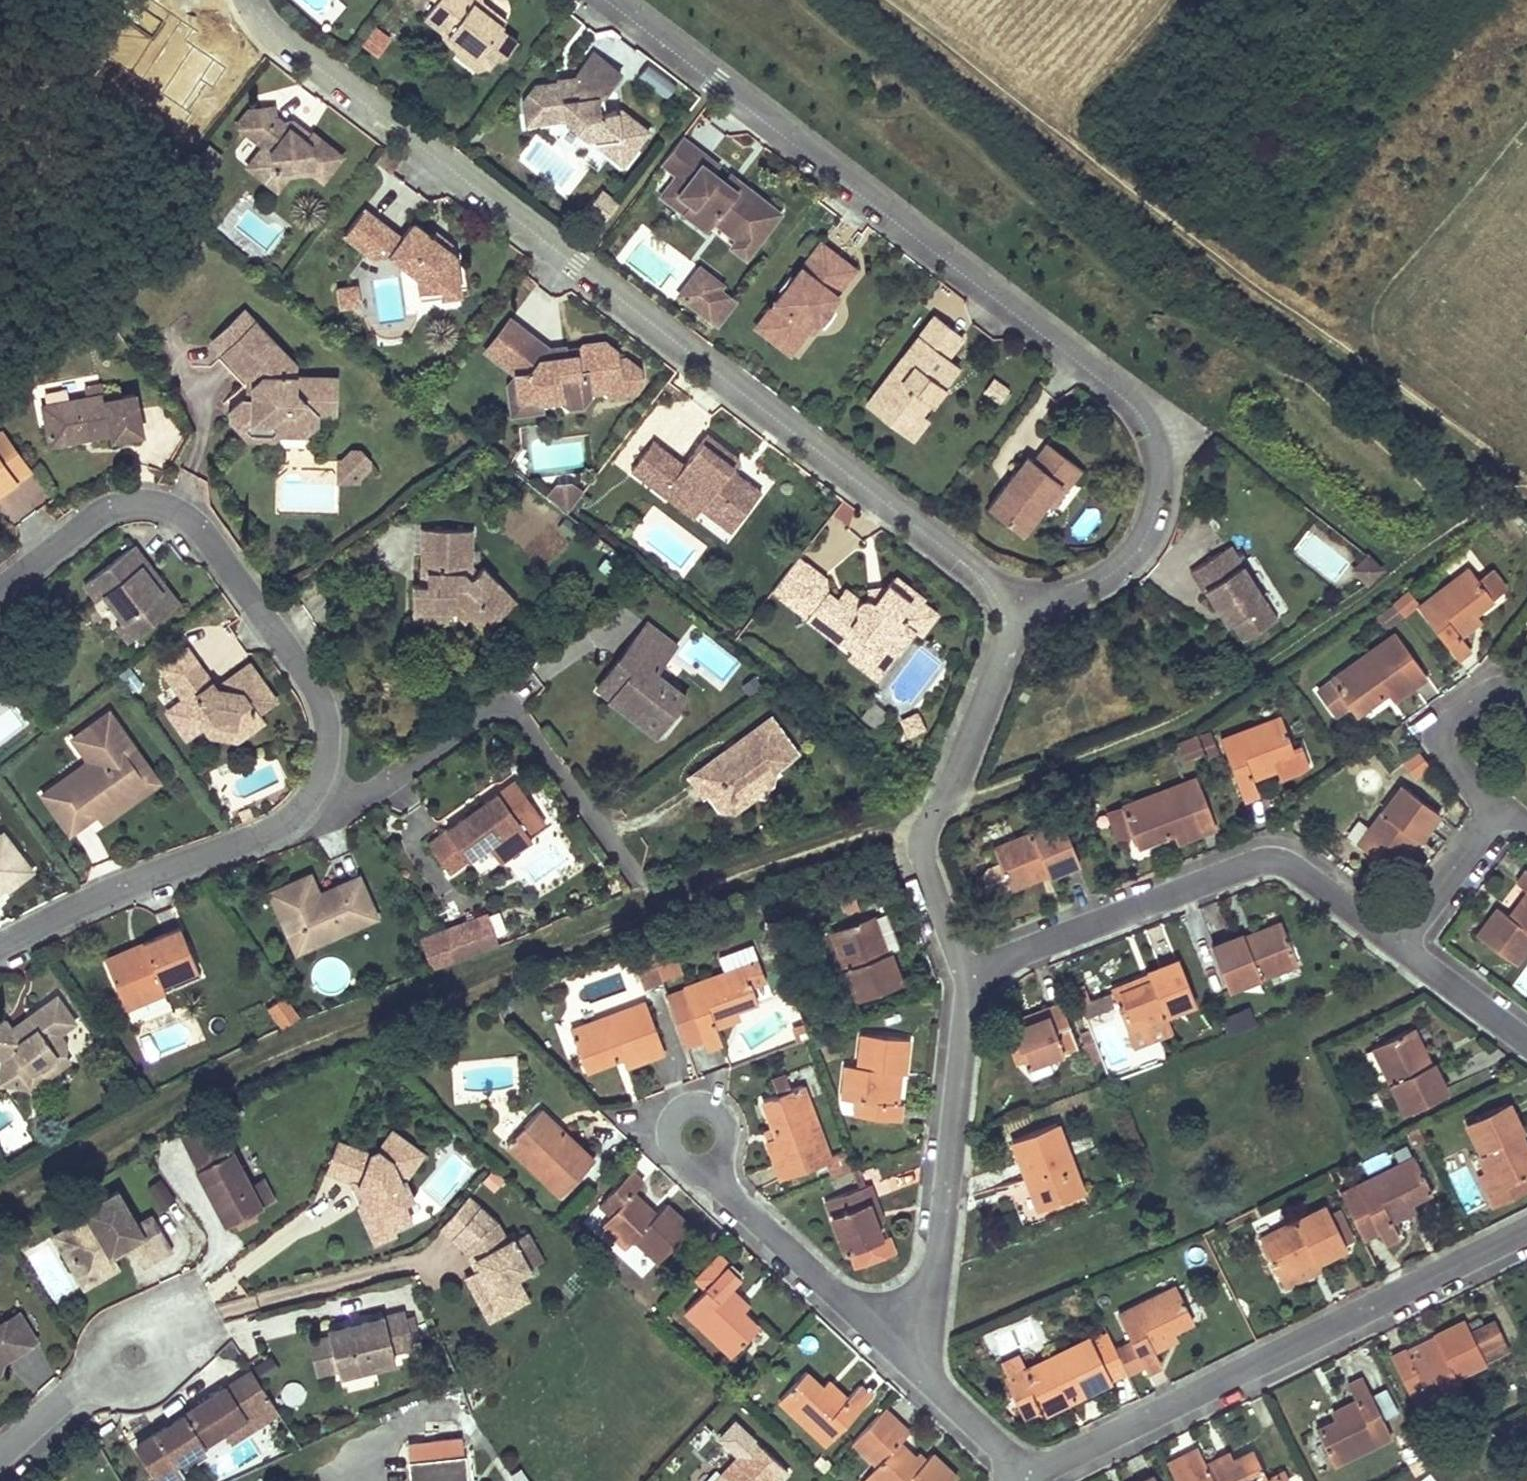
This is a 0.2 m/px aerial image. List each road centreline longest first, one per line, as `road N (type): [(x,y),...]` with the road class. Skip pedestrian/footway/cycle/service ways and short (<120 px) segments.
road 1 (residential): [(1021,595),(1081,582),(1142,537),(1155,479),(1143,415),(615,0)]
road 2 (residential): [(246,0),(270,28),(960,555)]
road 3 (track): [(1526,474),(1335,343),(887,0)]
road 4 (residential): [(1526,1227),(1015,1478)]
road 5 (residential): [(0,576),(90,508),(128,495),(174,507),(239,575),(314,691),(323,734),(316,787)]
road 6 (residential): [(961,970),(1260,854),(1289,862),(1405,946)]
road 7 (residential): [(961,970),(920,858),(917,825),(944,785),(1021,595)]
road 8 (residential): [(886,1339),(931,1267),(961,970)]
road 9 (residential): [(316,787),(347,783),(503,696),(594,814)]
road 10 (residential): [(316,787),(274,822),(0,942)]
road 11 (residential): [(709,1167),(886,1339)]
road 12 (residential): [(1501,809),(1448,759),(1445,729),(1500,684),(1526,699)]
road 13 (residential): [(1015,1478),(1003,1451),(886,1339)]
road 14 (residential): [(138,1350),(0,1468)]
road 15 (residential): [(723,1159),(730,1129),(721,1115),(692,1108),(678,1117),(671,1147),(693,1167),(709,1167)]
road 16 (residential): [(1405,946),(1501,809)]
road 17 (residential): [(1405,946),(1526,1037)]

